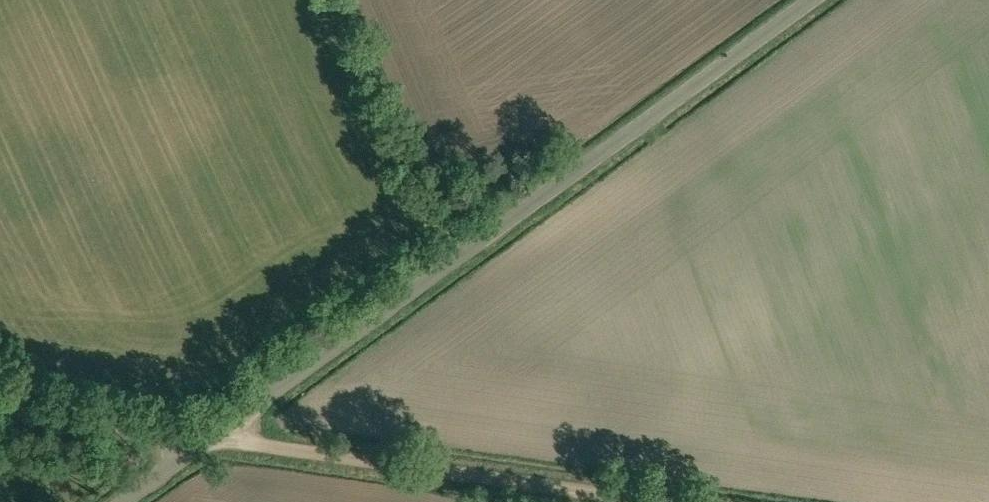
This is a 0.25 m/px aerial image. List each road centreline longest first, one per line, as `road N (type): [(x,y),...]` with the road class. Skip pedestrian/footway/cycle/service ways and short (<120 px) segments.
road 1 (unclassified): [(208,438),(808,0)]
road 2 (track): [(208,438),(651,501)]
road 3 (unclassified): [(0,407),(208,438)]

